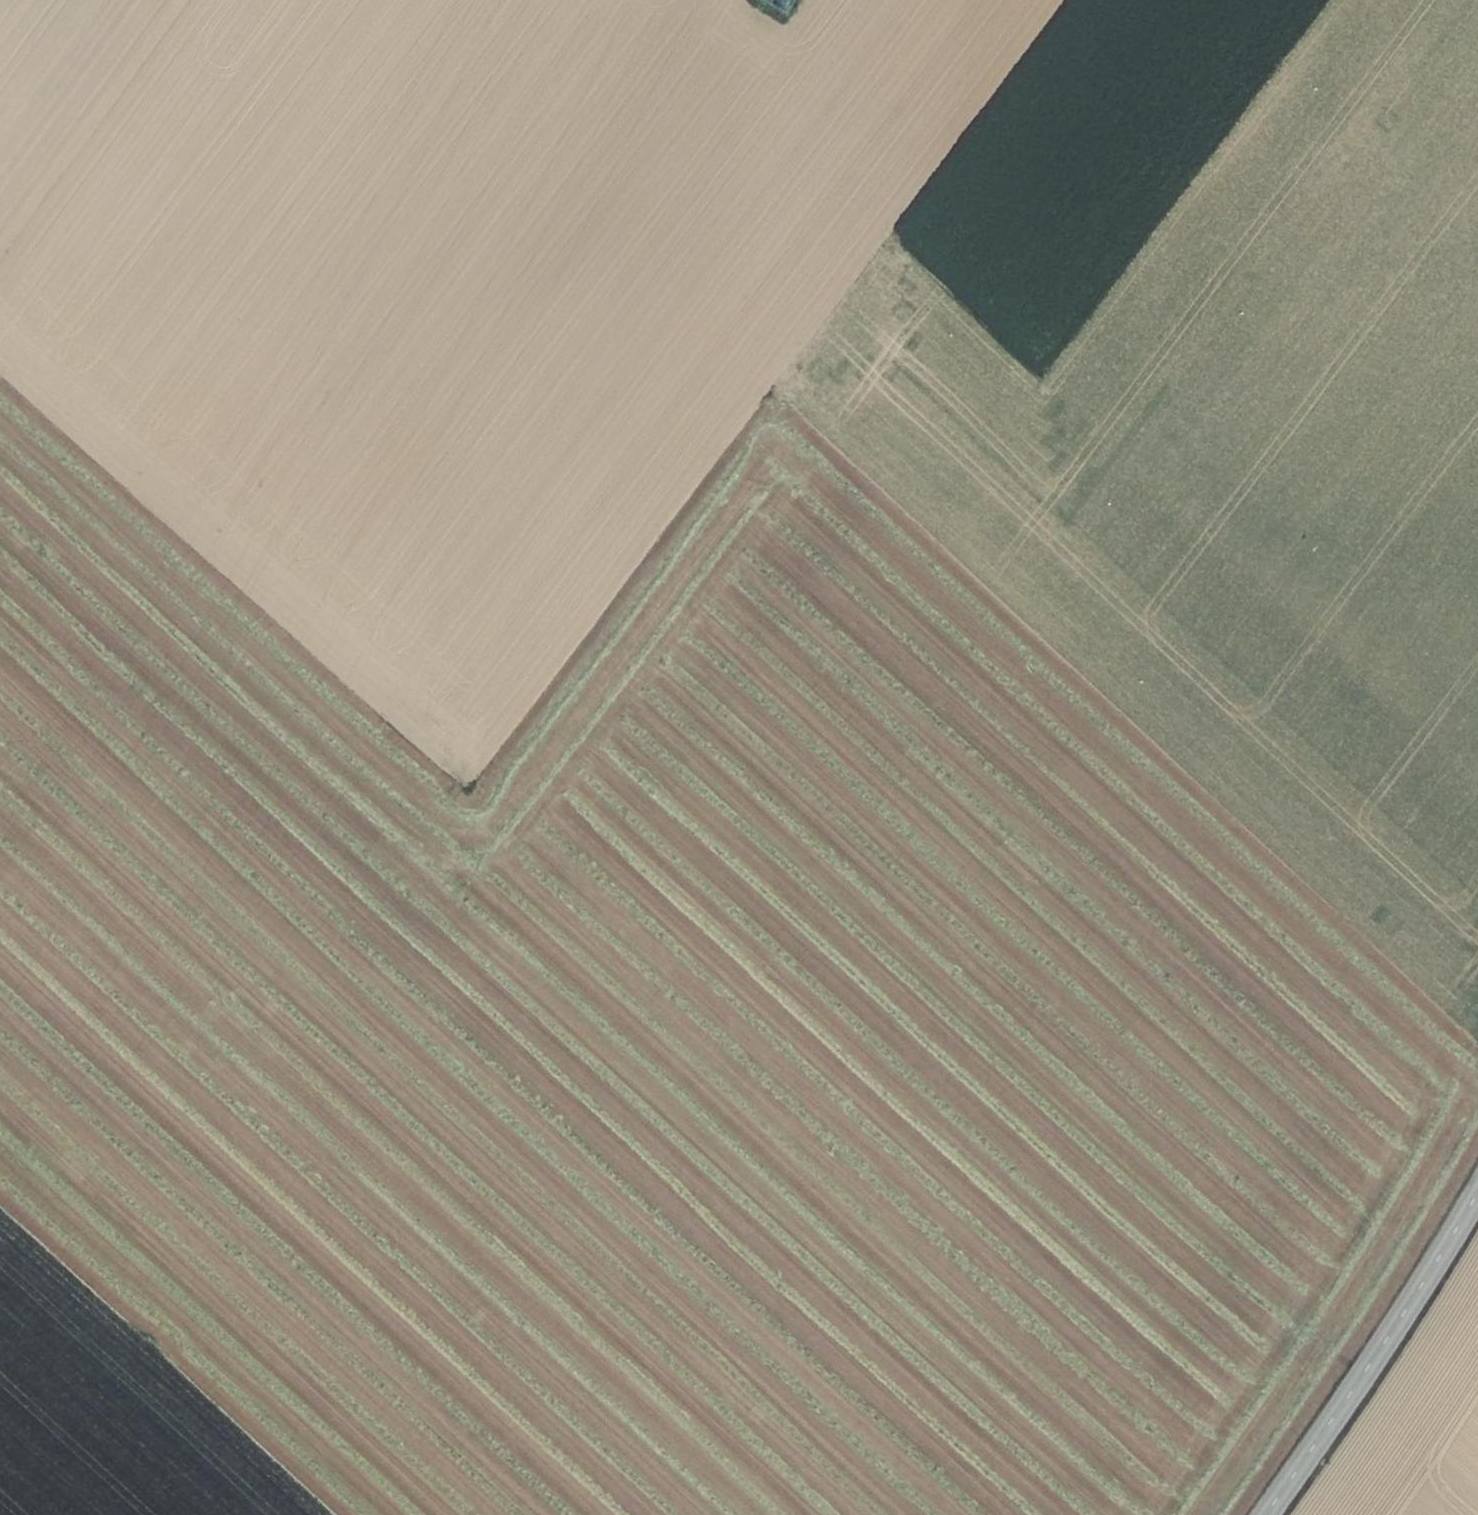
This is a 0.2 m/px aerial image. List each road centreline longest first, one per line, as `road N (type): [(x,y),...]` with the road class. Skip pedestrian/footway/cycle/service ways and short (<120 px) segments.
road 1 (tertiary): [(1266,1514),(1477,1193)]

